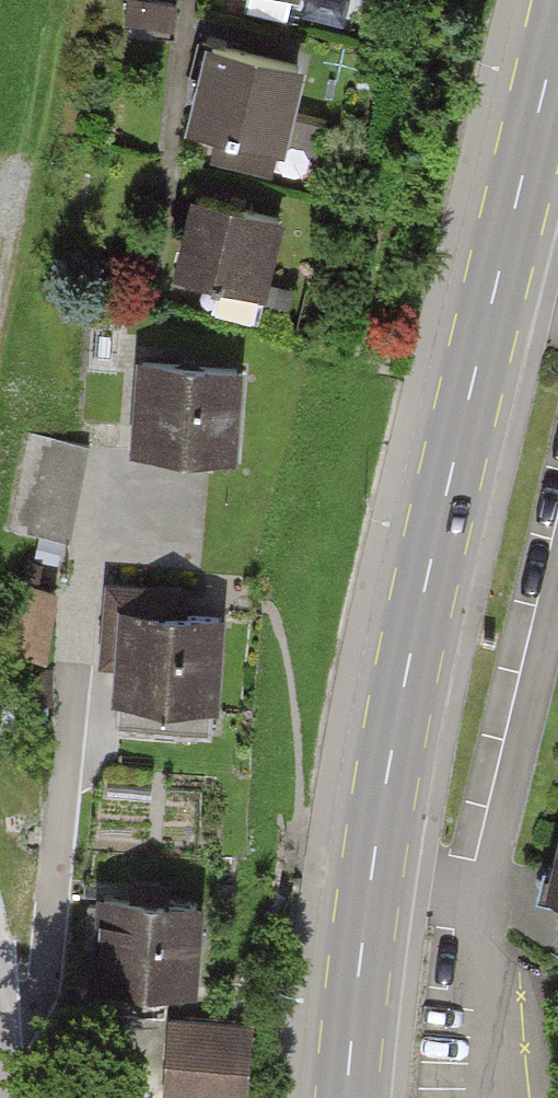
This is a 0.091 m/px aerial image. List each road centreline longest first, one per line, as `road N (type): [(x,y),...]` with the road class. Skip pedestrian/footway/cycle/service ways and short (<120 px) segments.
road 1 (secondary): [(557,34),(417,616),(357,969),(346,1097)]
road 2 (residential): [(0,1049),(45,987),(101,479)]

